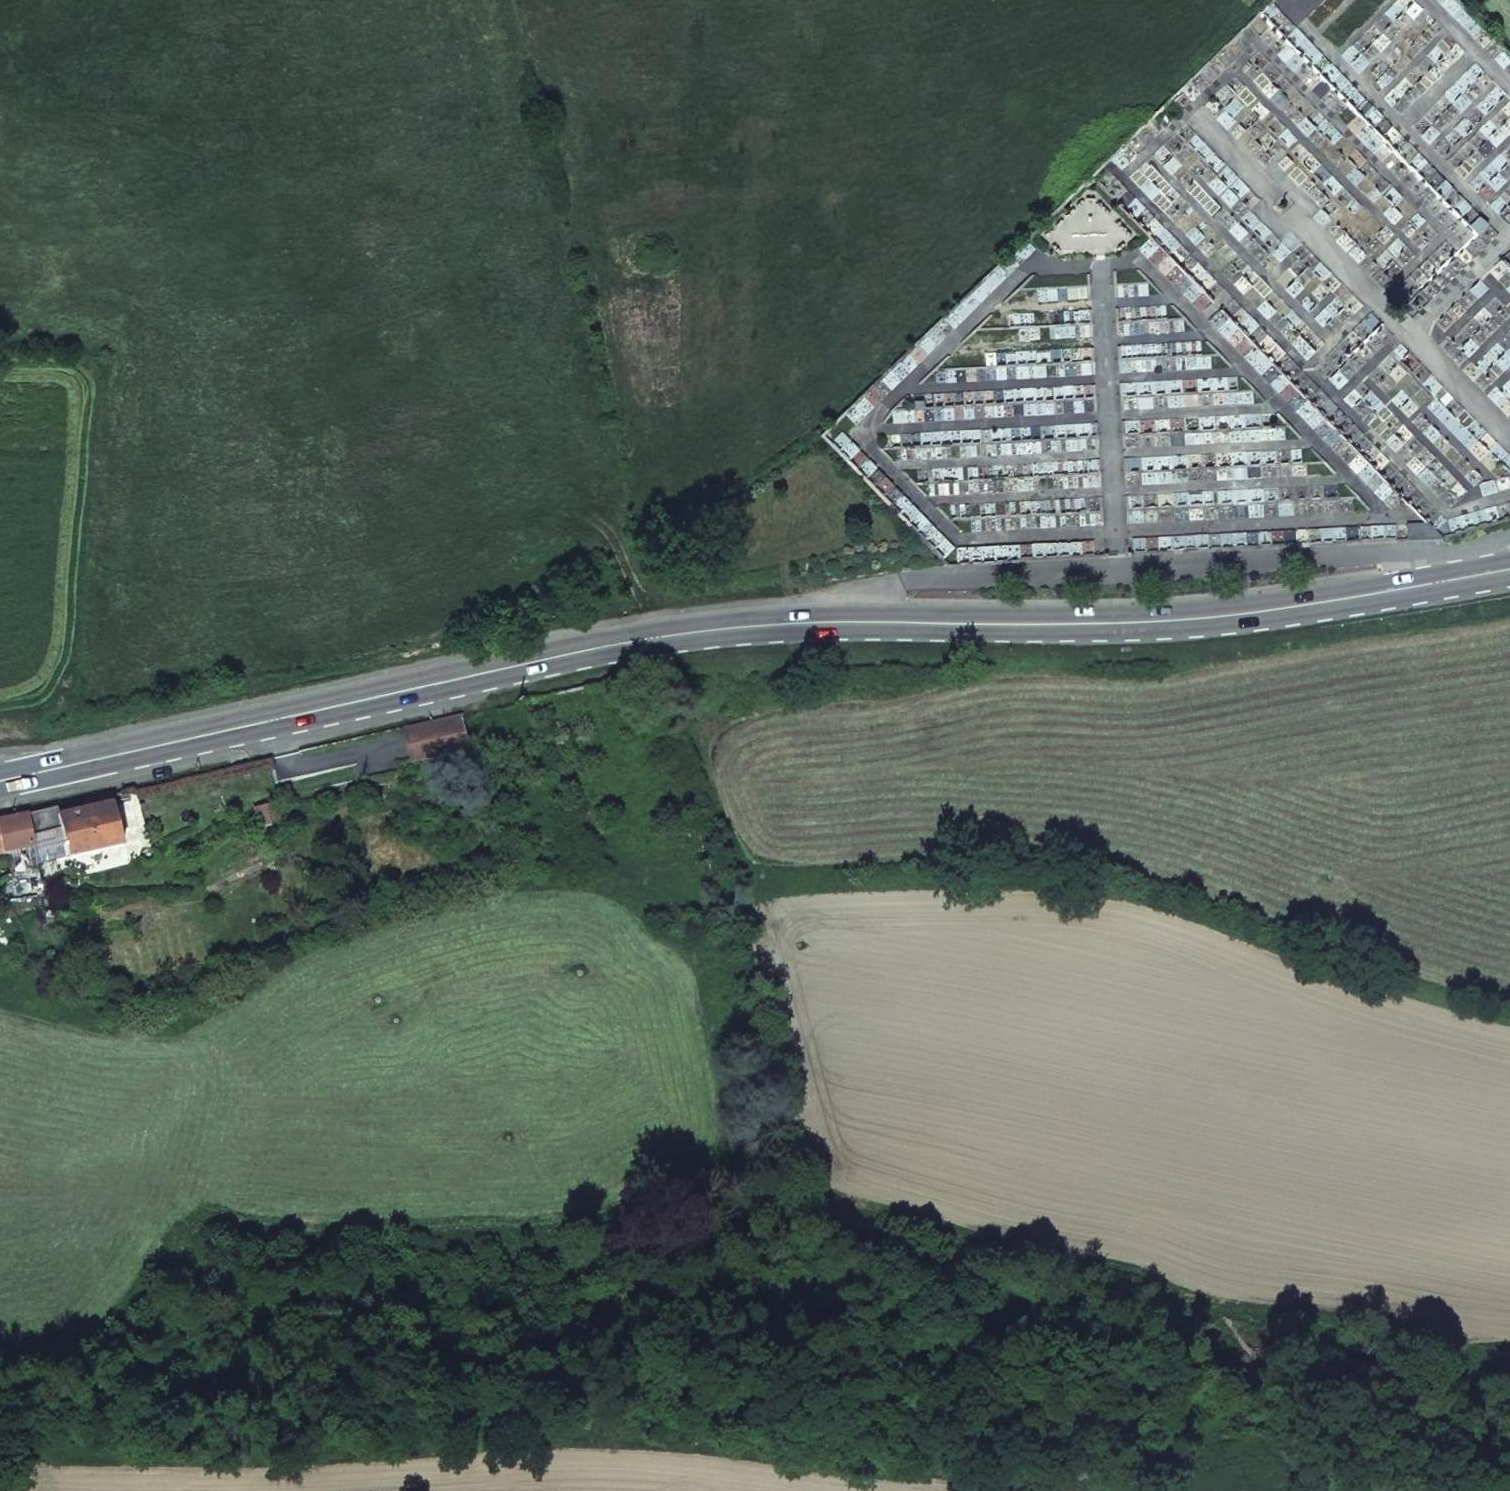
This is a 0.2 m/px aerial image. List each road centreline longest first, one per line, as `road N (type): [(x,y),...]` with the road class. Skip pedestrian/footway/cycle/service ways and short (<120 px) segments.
road 1 (primary): [(0,780),(560,654),(703,632),(823,622),(1236,617),(1509,574)]

